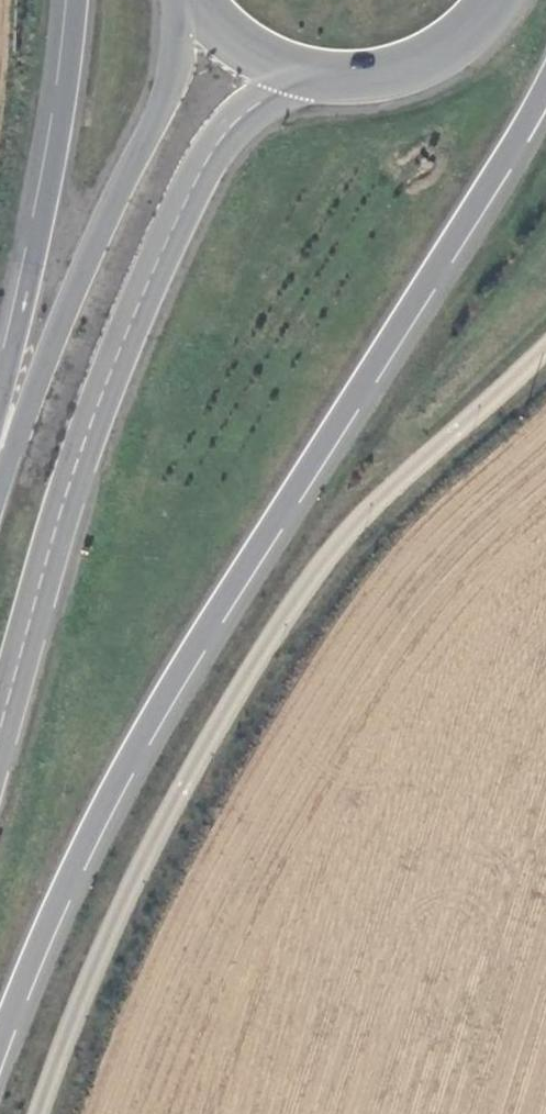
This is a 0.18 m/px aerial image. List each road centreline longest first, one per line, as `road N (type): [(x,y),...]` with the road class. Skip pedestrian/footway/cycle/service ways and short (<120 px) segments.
road 1 (trunk): [(0,1038),(139,736),(545,84)]
road 2 (unclassified): [(39,1113),(123,910),(269,643),(357,522),(545,348)]
road 3 (primary): [(0,728),(84,443),(200,174),(245,112),(280,90),(330,79)]
road 4 (primary): [(180,0),(172,79),(59,324),(0,489)]
road 5 (trunk): [(77,0),(62,114),(0,403)]
road 6 (primary): [(330,79),(384,76),(435,58),(499,0)]
road 7 (primary): [(198,0),(251,52),(330,79)]

